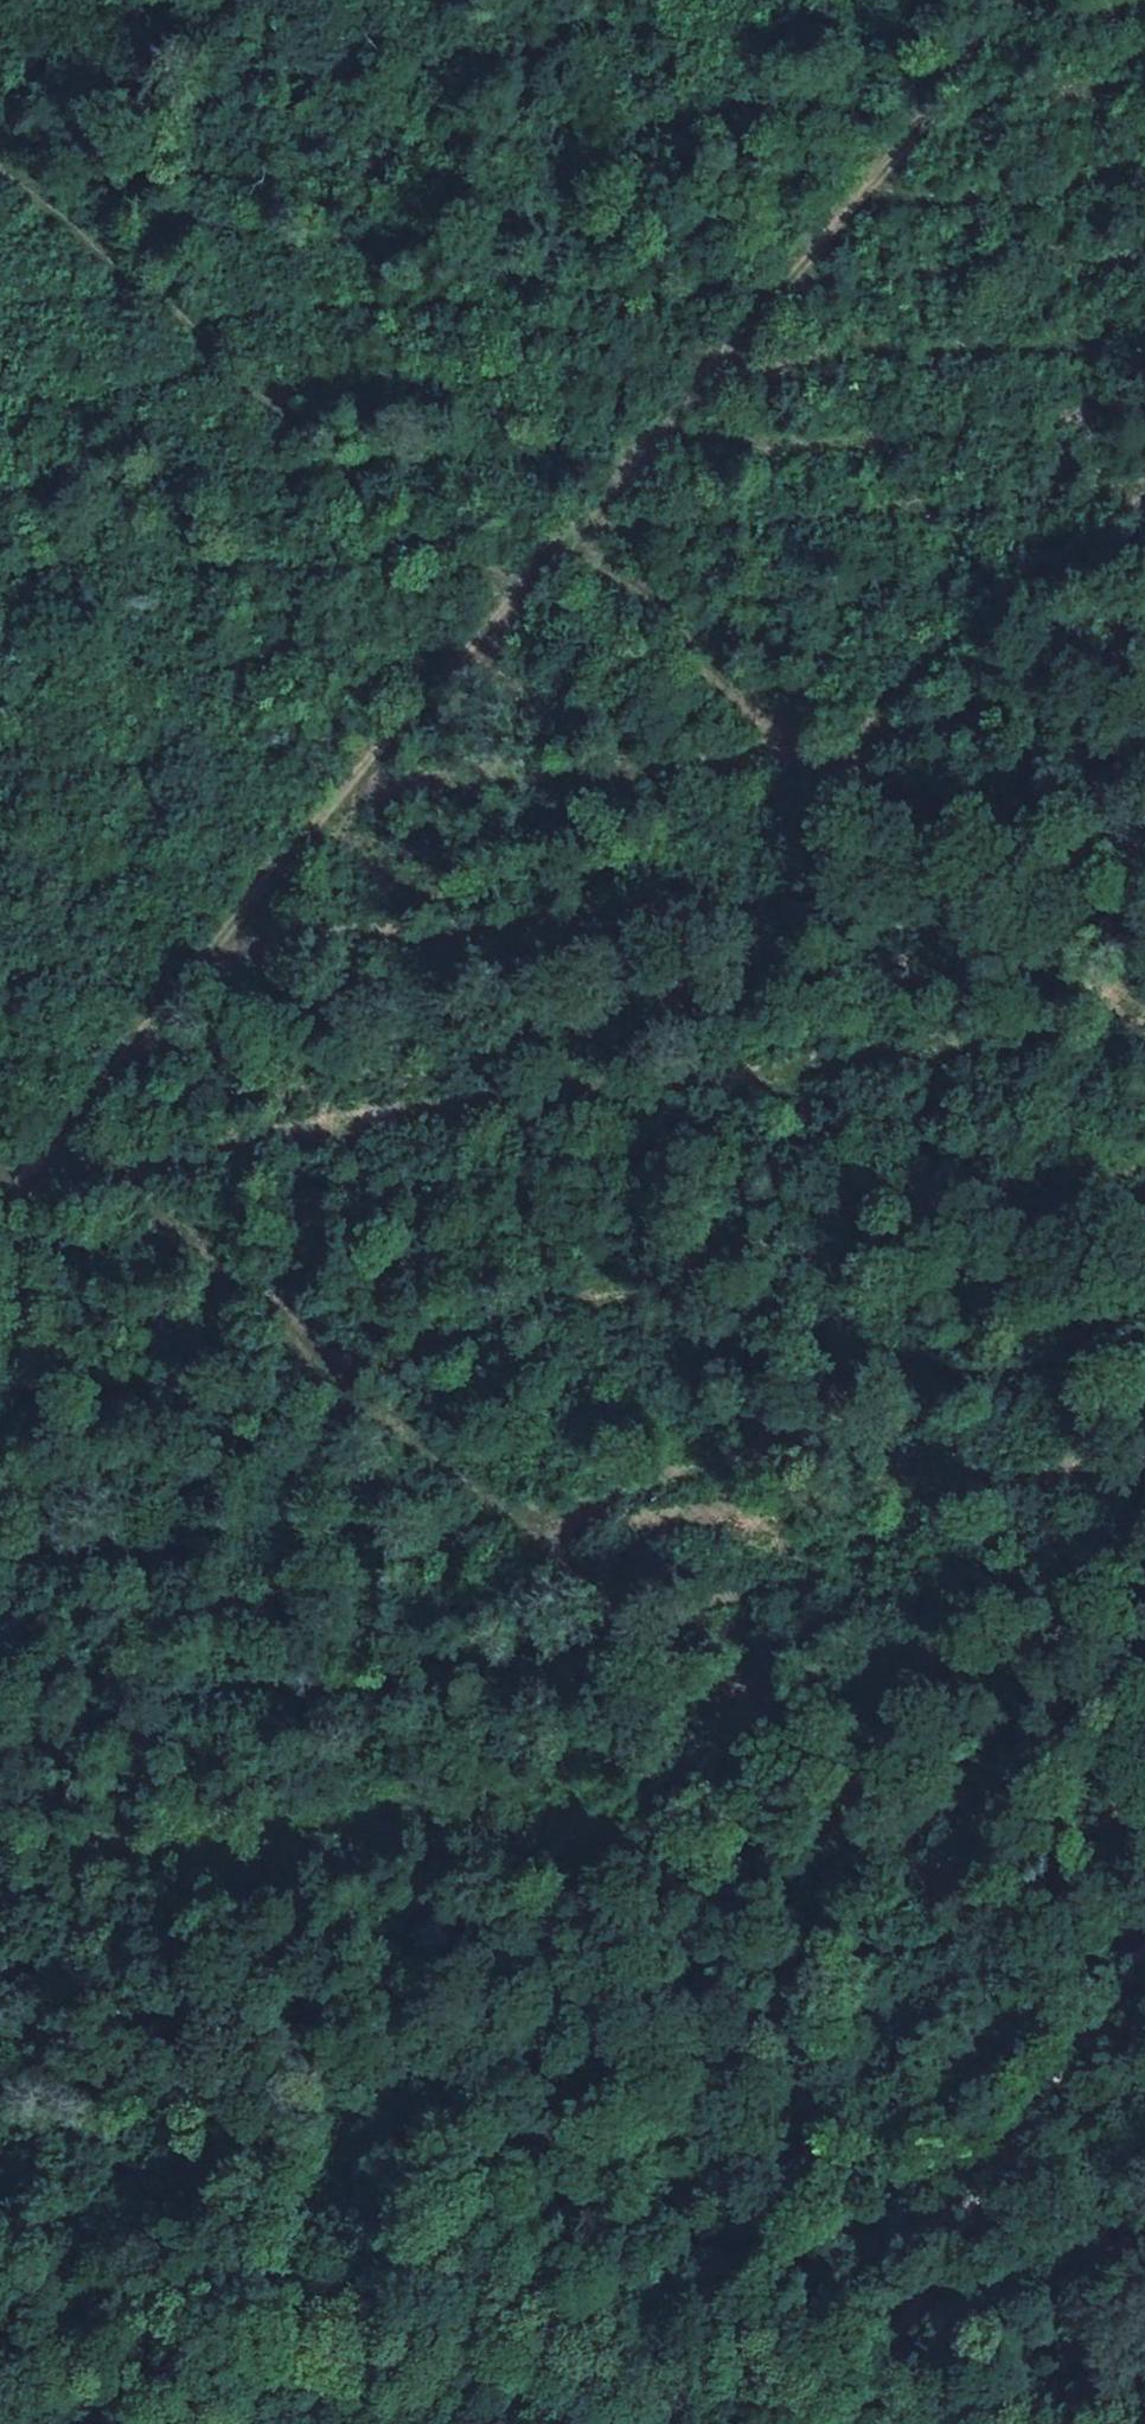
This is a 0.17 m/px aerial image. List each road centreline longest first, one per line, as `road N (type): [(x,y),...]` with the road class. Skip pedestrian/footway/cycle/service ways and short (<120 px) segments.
road 1 (track): [(1042,2087),(860,2423)]
road 2 (track): [(1144,1949),(1042,2087)]

